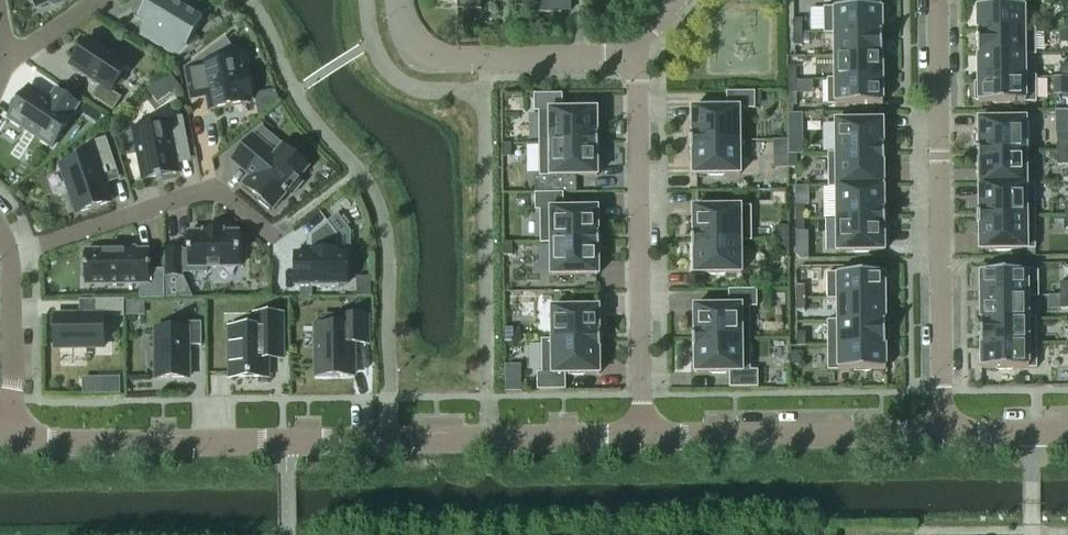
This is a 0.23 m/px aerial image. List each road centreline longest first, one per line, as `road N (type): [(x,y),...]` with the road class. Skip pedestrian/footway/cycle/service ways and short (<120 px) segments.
road 1 (secondary): [(642,437),(9,440)]
road 2 (residential): [(939,0),(942,436)]
road 3 (residential): [(642,437),(635,48)]
road 4 (residential): [(10,255),(211,191),(269,237),(324,196)]
road 5 (secondary): [(942,436),(642,437)]
road 6 (residential): [(635,48),(617,58),(576,60),(424,56),(409,42),(399,0)]
road 7 (residential): [(9,440),(10,255)]
road 8 (secondary): [(1067,433),(942,436)]

